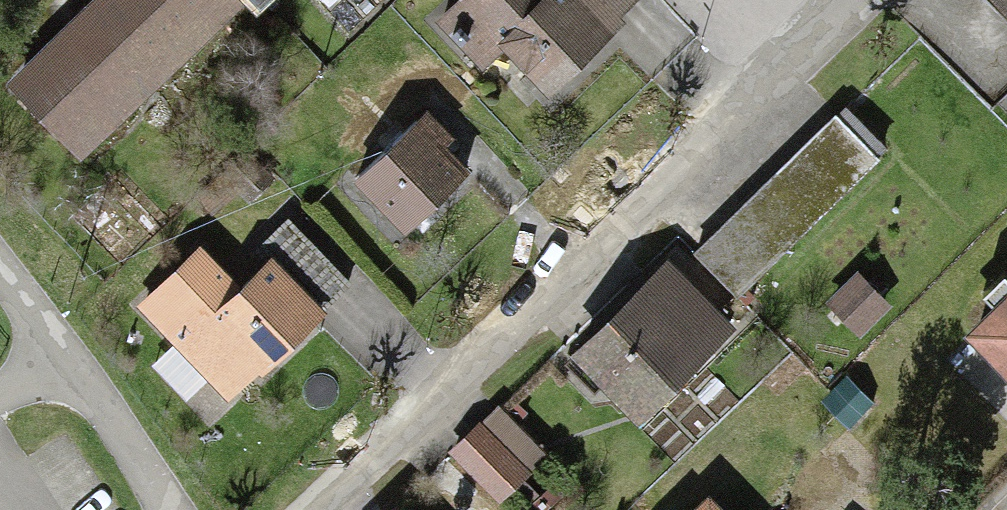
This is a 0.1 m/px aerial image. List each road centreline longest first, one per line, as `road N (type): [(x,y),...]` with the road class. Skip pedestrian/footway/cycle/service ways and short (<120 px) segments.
road 1 (residential): [(844,0),(318,509)]
road 2 (residential): [(165,509),(75,362)]
road 3 (residential): [(75,362),(0,265)]

